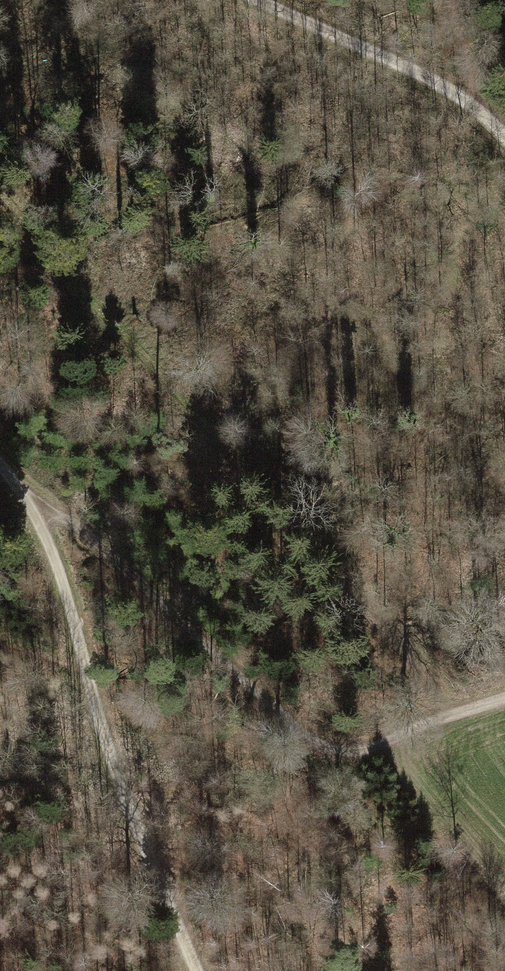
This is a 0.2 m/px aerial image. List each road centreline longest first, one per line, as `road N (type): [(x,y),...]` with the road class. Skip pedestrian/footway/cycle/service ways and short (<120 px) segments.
road 1 (track): [(464,712),(54,260)]
road 2 (track): [(504,698),(334,754),(300,736),(105,546),(20,488)]
road 3 (track): [(0,463),(53,563),(107,745),(195,970)]
road 4 (track): [(473,106),(259,0)]

